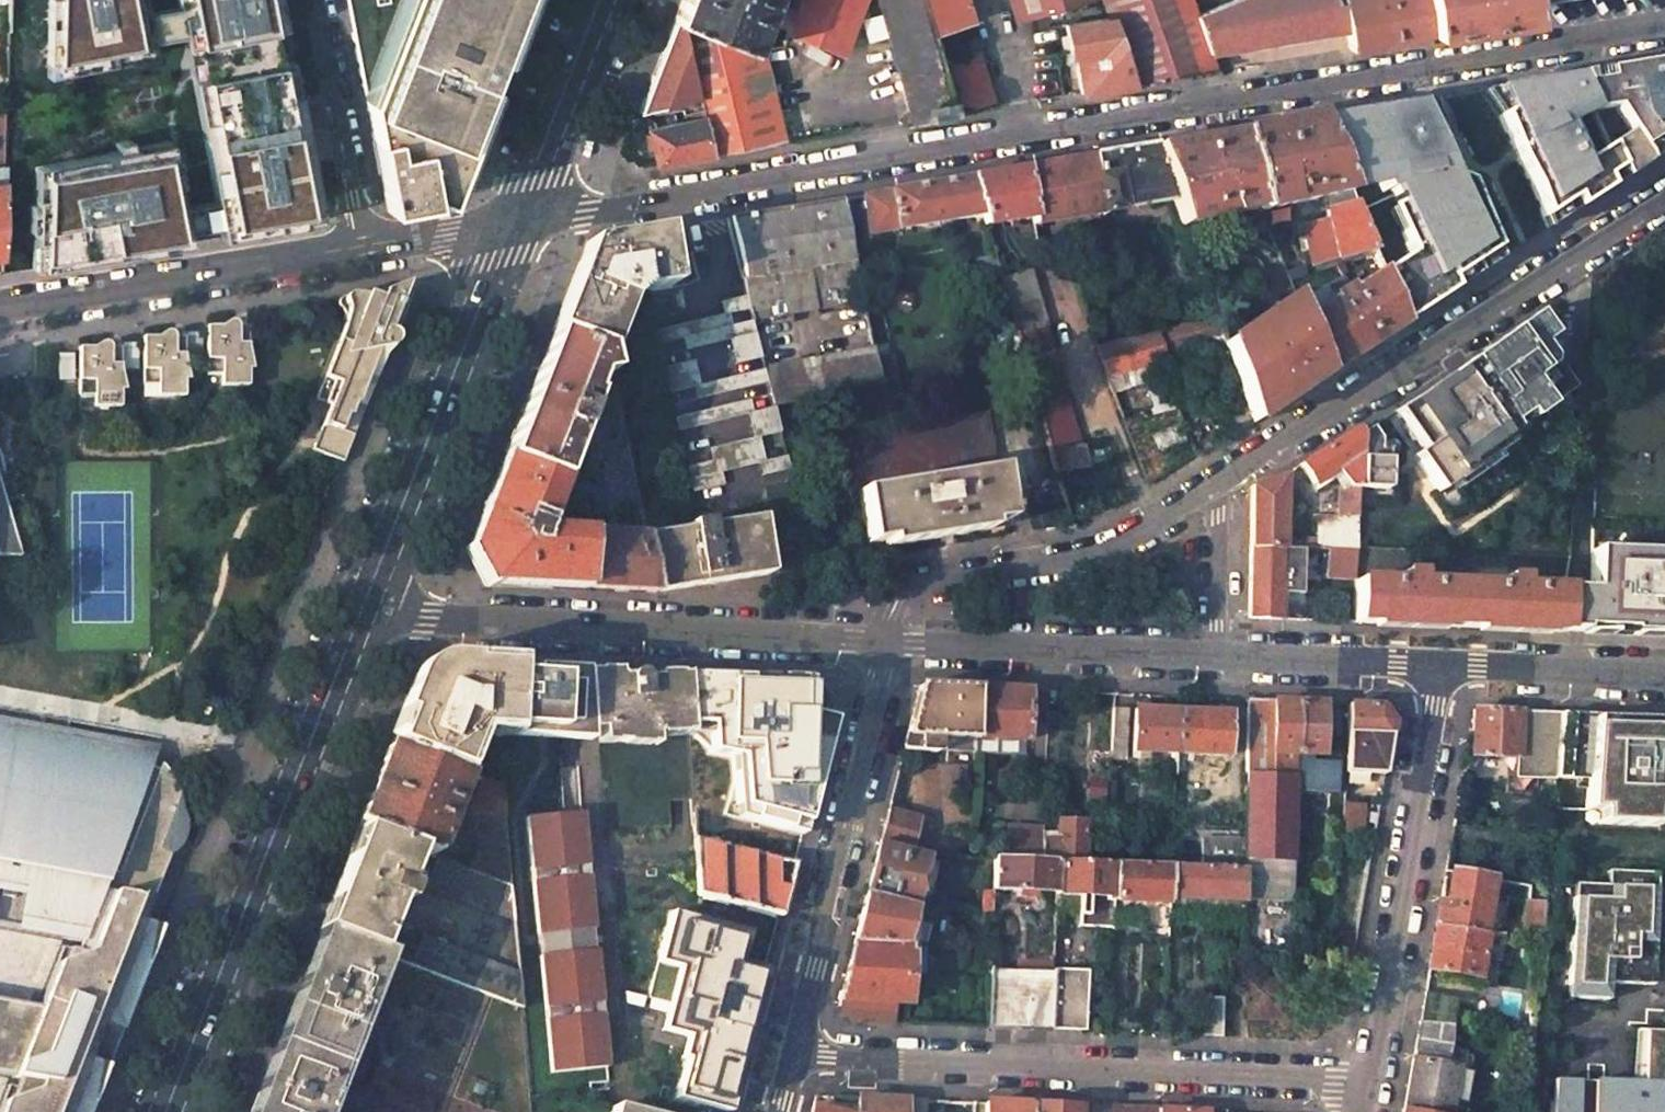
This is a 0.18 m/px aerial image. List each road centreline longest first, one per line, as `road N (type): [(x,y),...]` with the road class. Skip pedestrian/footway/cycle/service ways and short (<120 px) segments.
road 1 (residential): [(1664,28),(509,223)]
road 2 (residential): [(783,1053),(1368,1081)]
road 3 (secondary): [(170,1111),(366,613)]
road 4 (residential): [(1664,208),(1433,357),(1217,480)]
road 5 (residential): [(366,613),(886,637)]
road 6 (residential): [(886,637),(783,1053)]
road 7 (residential): [(1368,1081),(1438,664)]
road 8 (secondary): [(366,613),(509,223)]
road 9 (residential): [(0,307),(361,248)]
road 10 (residential): [(886,637),(1215,653)]
road 11 (residential): [(1176,509),(1122,546),(906,591)]
road 12 (residential): [(361,248),(312,0)]
road 13 (secondary): [(509,223),(597,0)]
road 14 (residential): [(1438,664),(1664,675)]
road 15 (residential): [(1215,653),(1438,664)]
road 16 (unclassified): [(1215,653),(1217,480)]
road 17 (residential): [(361,248),(509,223)]

